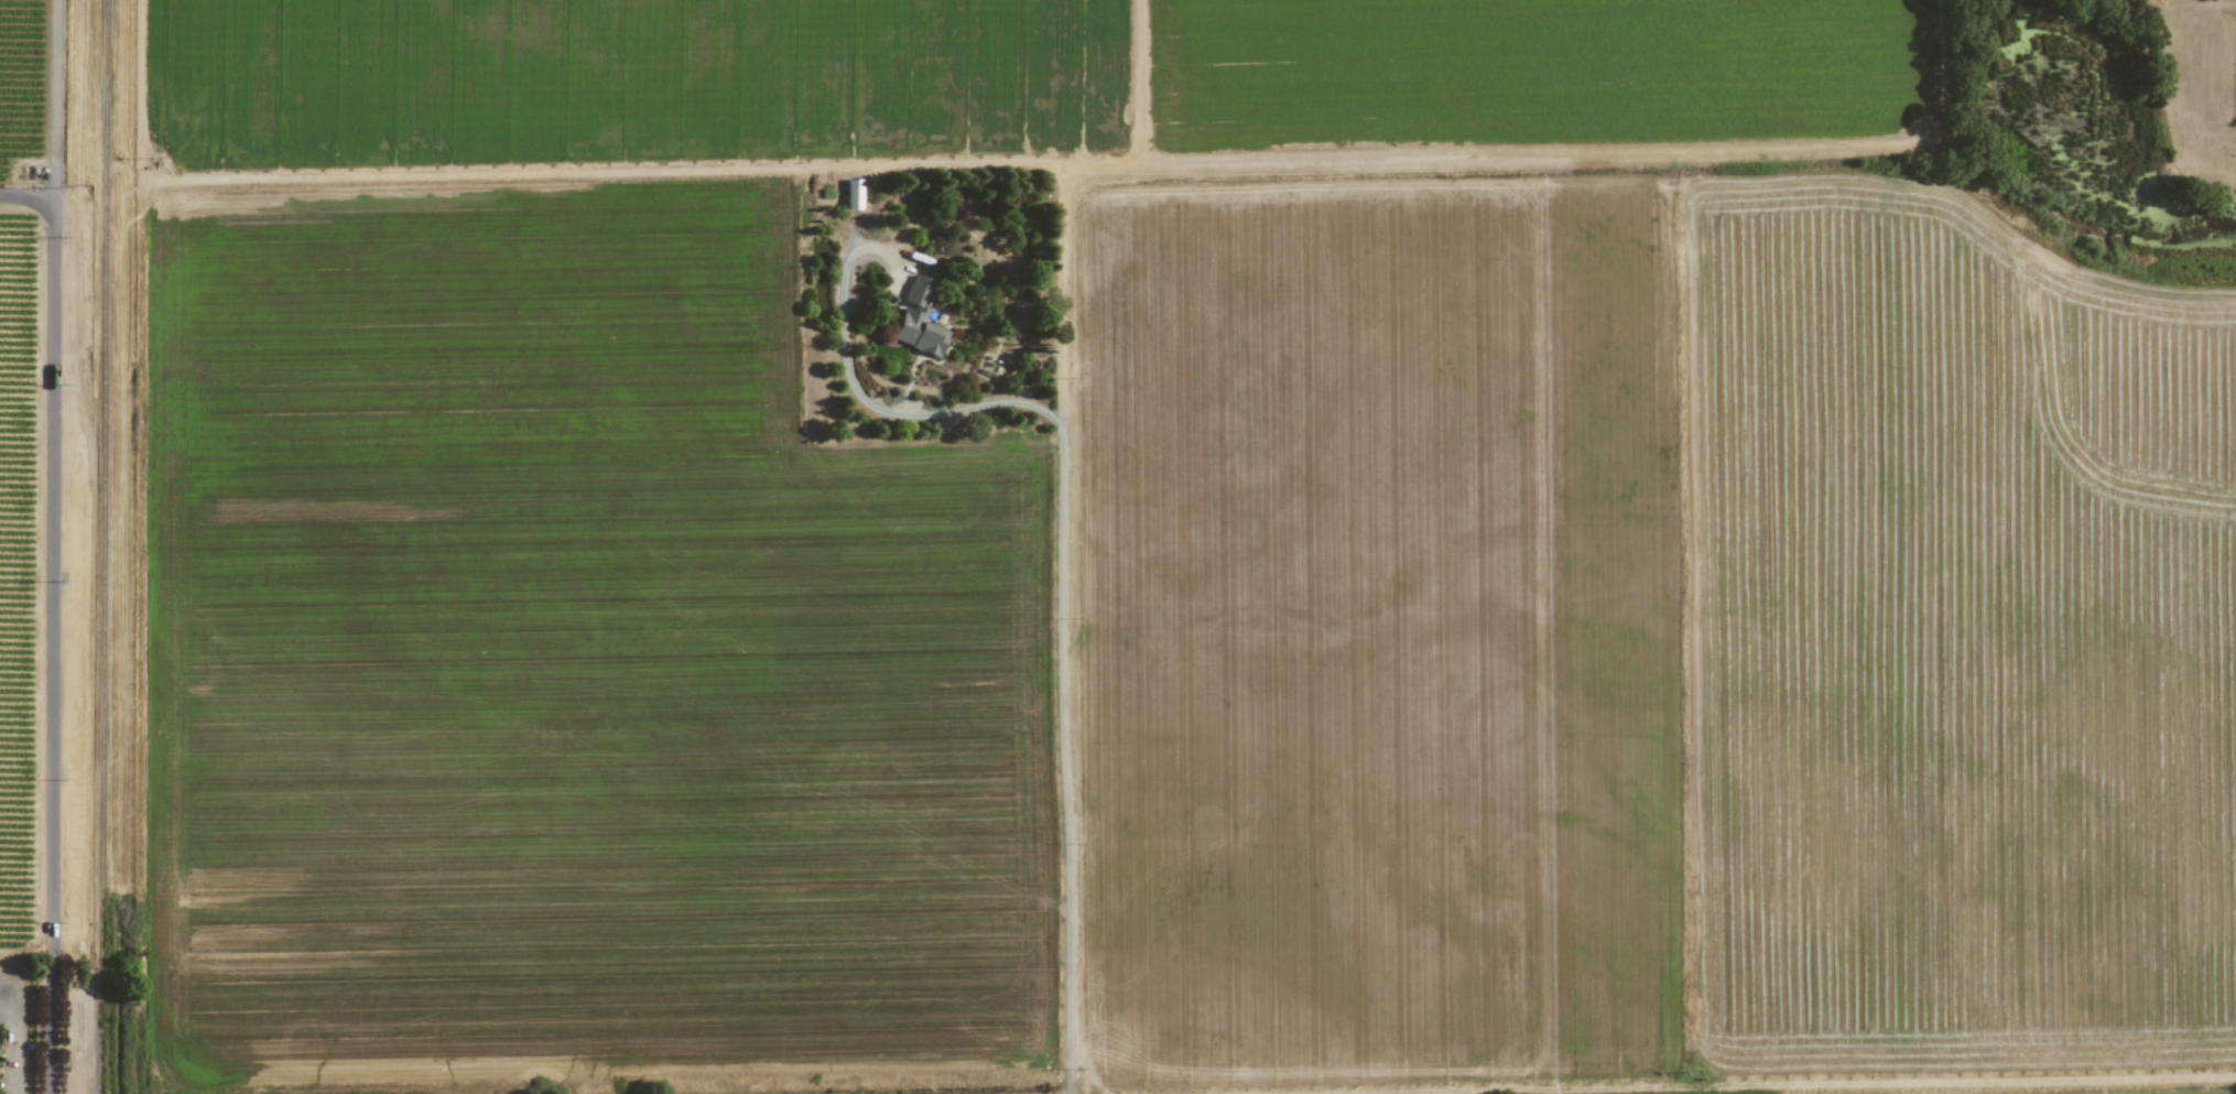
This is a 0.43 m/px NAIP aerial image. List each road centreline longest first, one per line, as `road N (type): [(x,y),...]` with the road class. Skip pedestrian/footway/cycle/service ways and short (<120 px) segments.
road 1 (residential): [(55,198),(50,1093)]
road 2 (residential): [(55,198),(58,0)]

